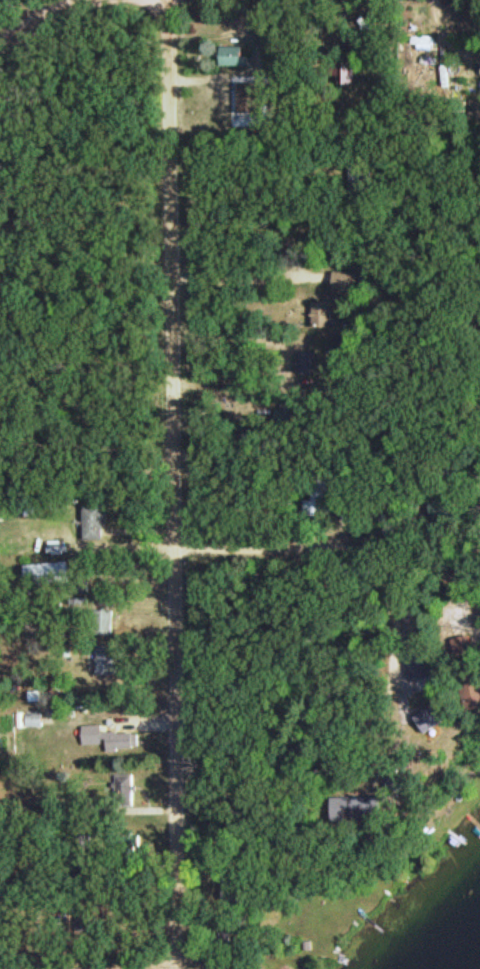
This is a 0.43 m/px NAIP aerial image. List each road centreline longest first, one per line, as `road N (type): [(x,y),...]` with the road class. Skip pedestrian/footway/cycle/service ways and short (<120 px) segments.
road 1 (residential): [(180,968),(169,0)]
road 2 (residential): [(176,554),(435,540),(454,563),(466,612)]

